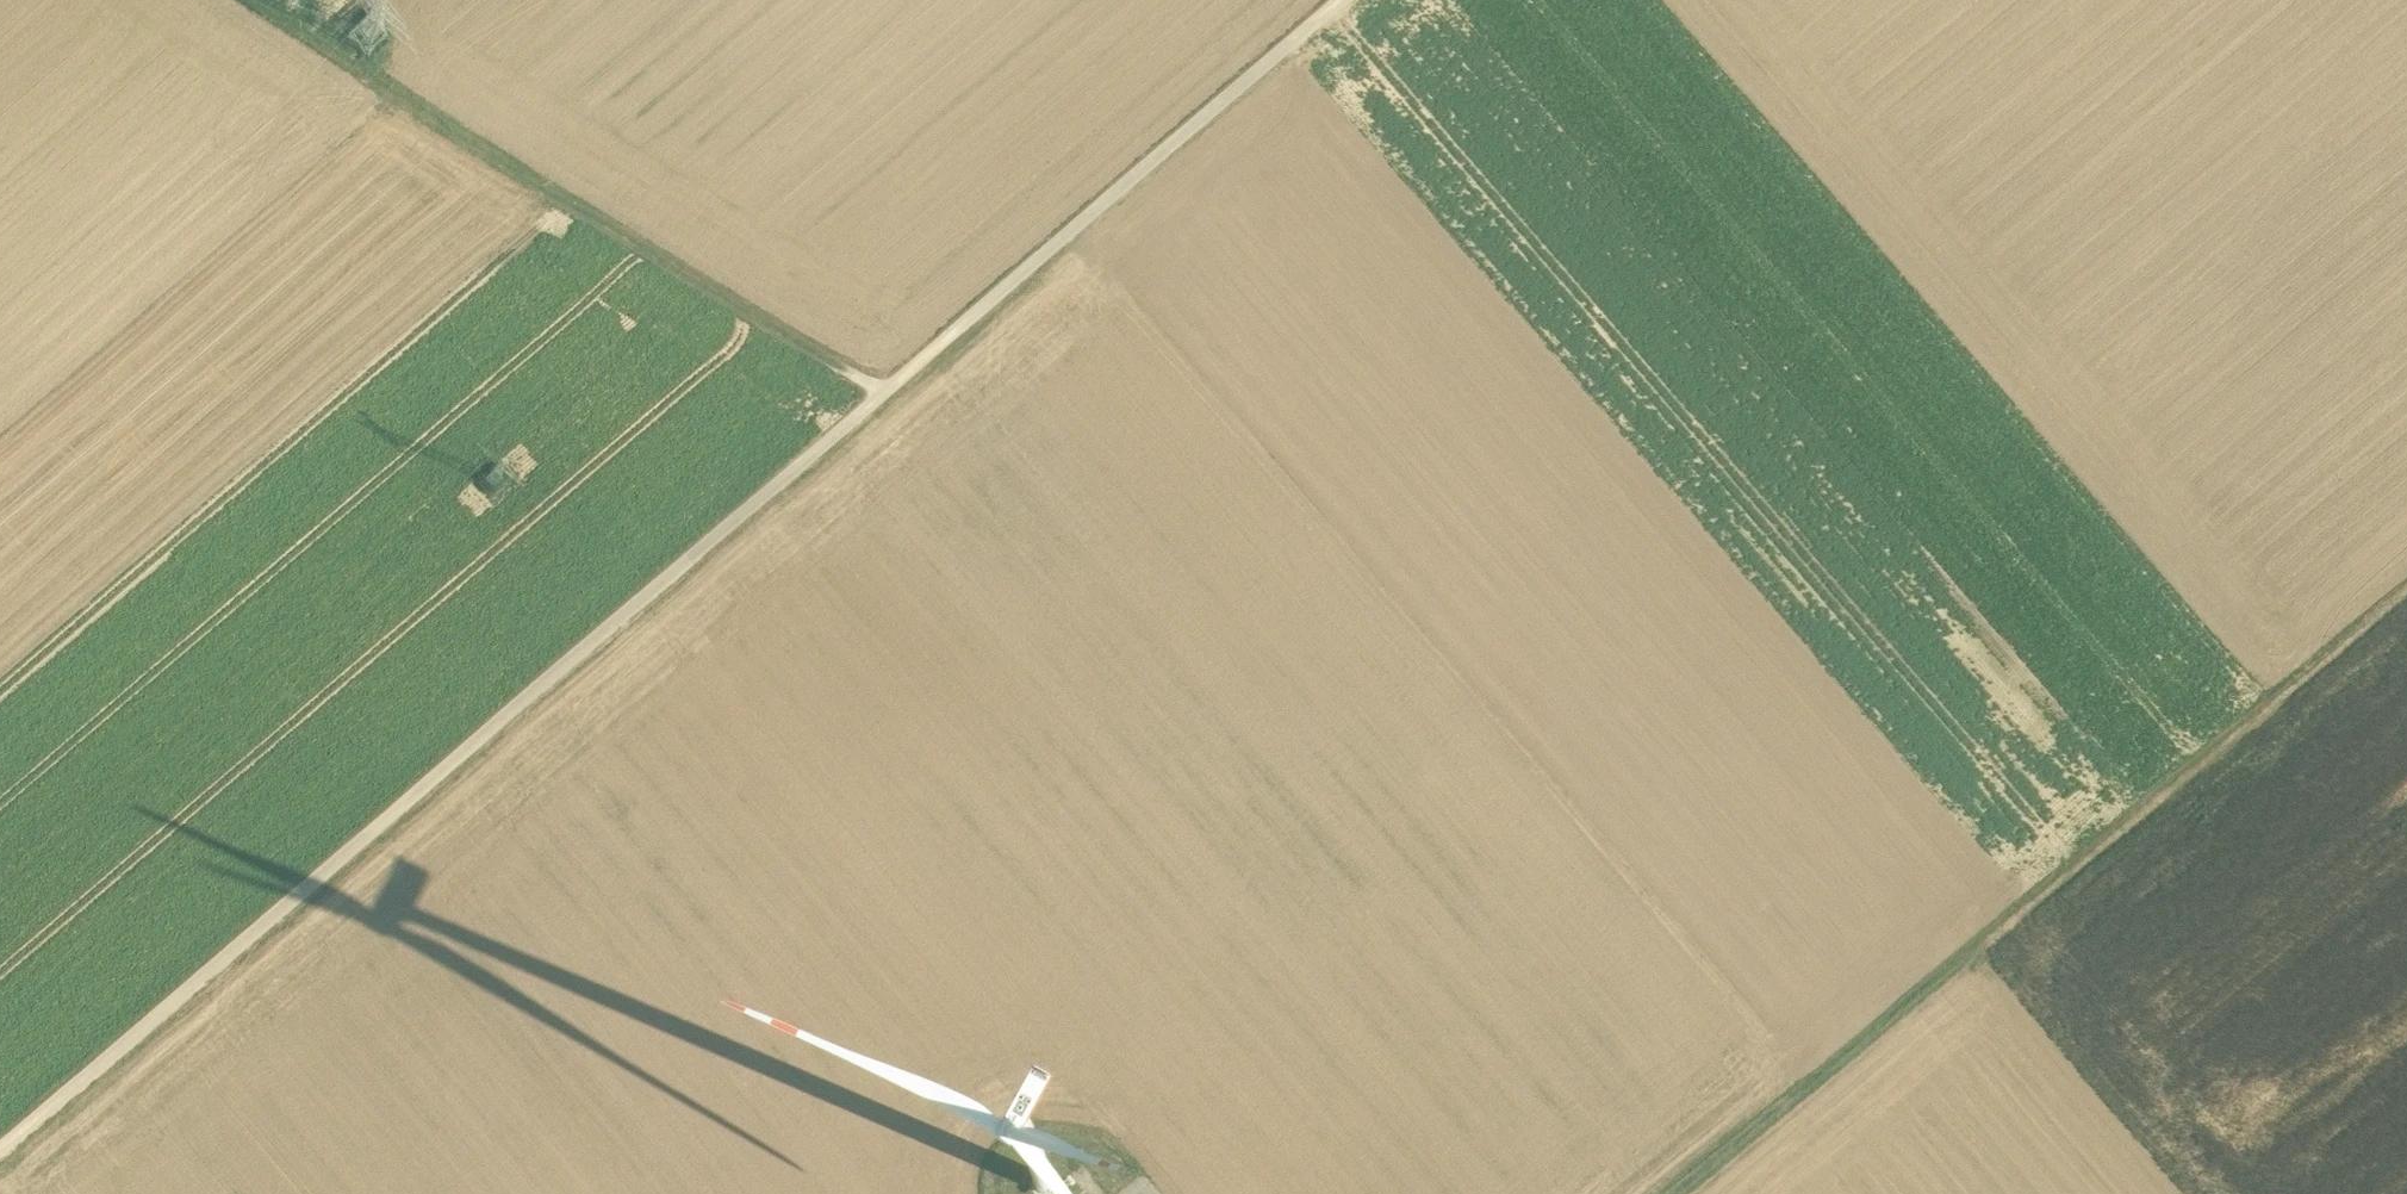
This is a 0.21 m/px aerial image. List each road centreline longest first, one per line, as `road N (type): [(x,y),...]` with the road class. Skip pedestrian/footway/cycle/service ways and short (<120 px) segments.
road 1 (track): [(1376,0),(0,1182)]
road 2 (track): [(1677,1193),(2406,591)]
road 3 (track): [(242,0),(904,411)]

